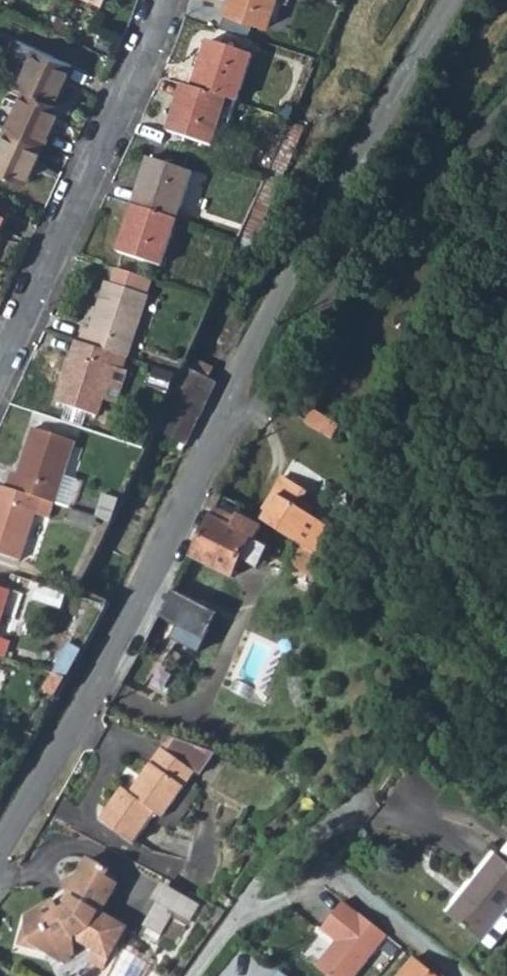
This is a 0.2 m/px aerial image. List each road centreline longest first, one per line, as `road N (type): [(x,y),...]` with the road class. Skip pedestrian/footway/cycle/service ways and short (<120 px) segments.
road 1 (residential): [(226,426),(263,331),(456,0)]
road 2 (residential): [(226,426),(0,850)]
road 3 (residential): [(506,119),(264,397),(226,426)]
road 4 (residential): [(0,374),(165,0)]

